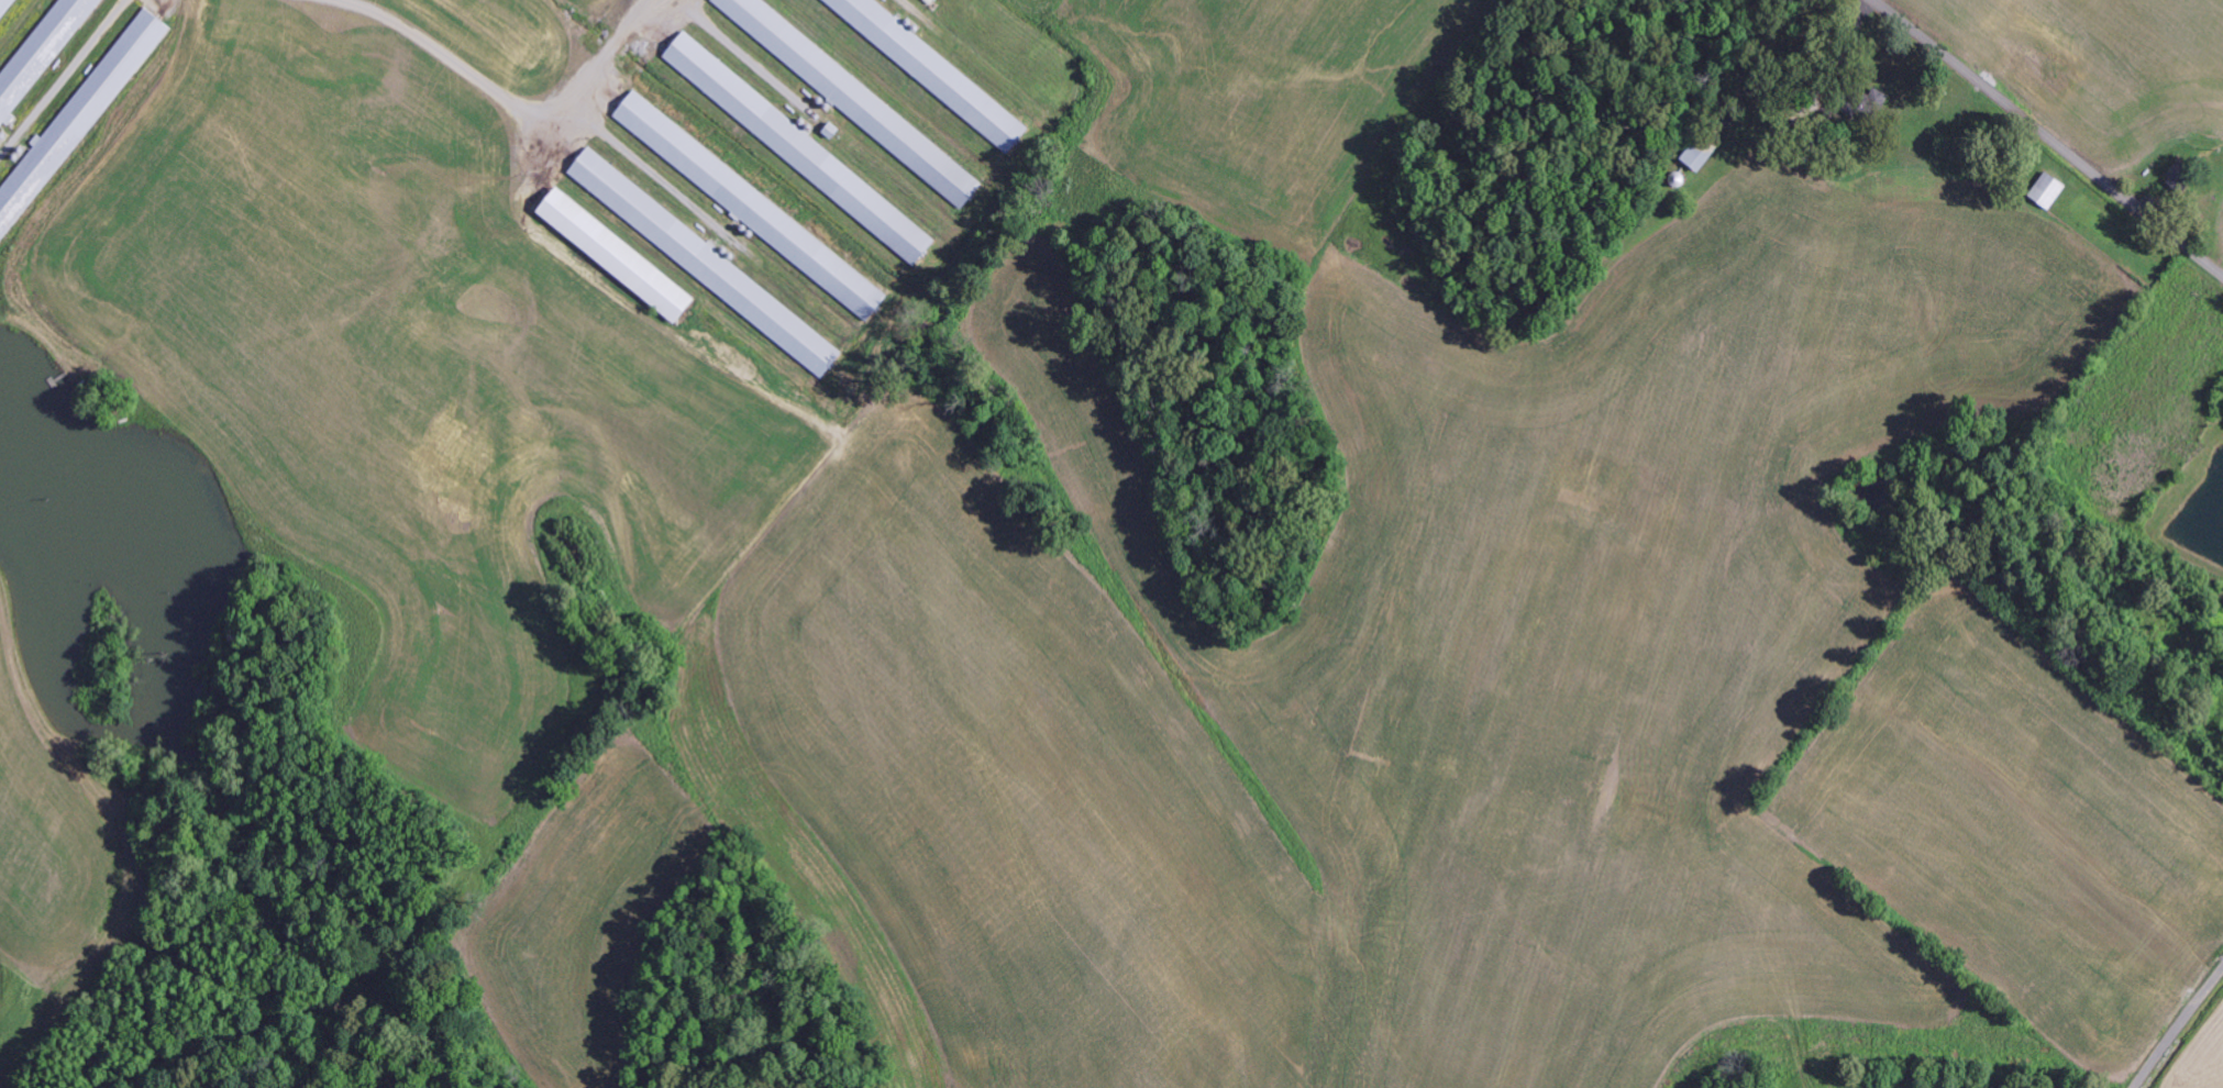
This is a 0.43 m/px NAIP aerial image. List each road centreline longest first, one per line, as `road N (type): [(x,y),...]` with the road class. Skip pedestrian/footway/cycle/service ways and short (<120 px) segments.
road 1 (residential): [(2057,1087),(1954,1029),(1329,934),(1118,926),(987,991),(902,981)]
road 2 (residential): [(2222,276),(1874,0)]
road 3 (residential): [(2137,1087),(2222,970)]

